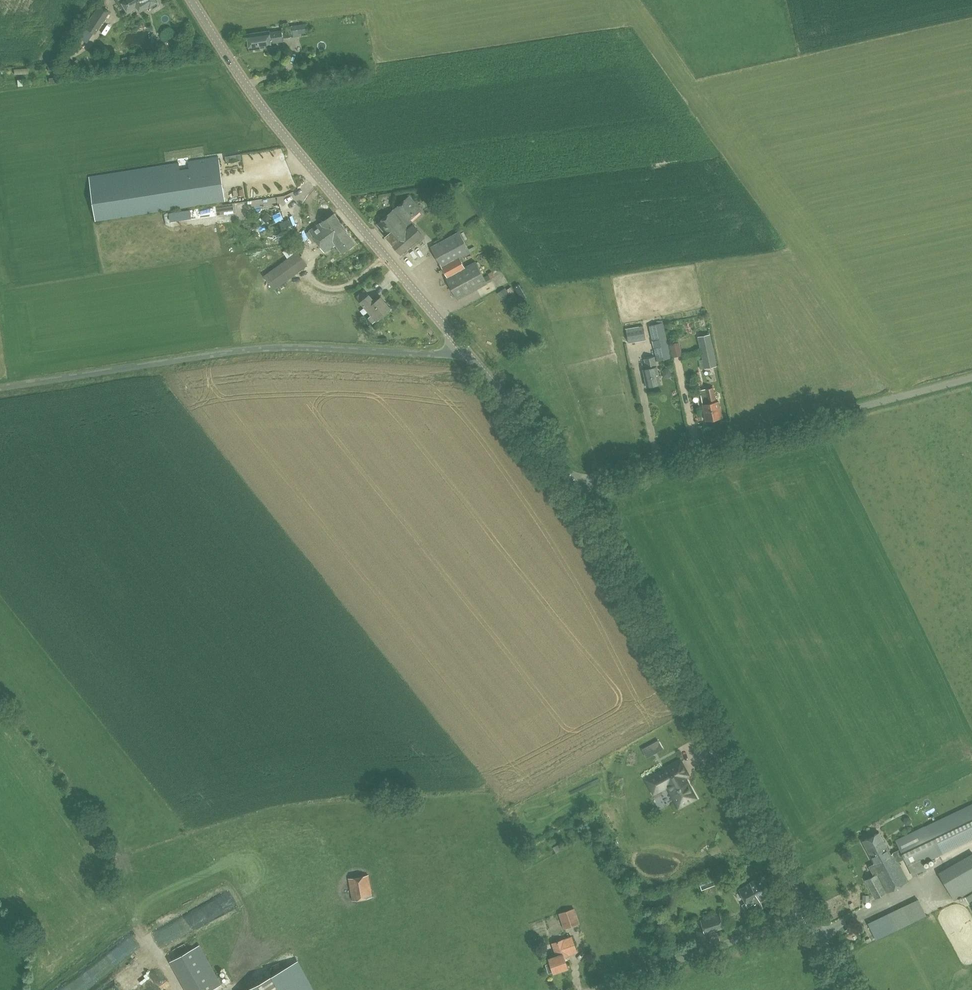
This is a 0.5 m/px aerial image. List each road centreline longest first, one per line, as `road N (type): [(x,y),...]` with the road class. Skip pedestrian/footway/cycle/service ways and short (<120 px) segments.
road 1 (tertiary): [(808,916),(572,487)]
road 2 (unclassified): [(0,388),(248,352),(445,354),(461,345)]
road 3 (tertiary): [(461,345),(268,115),(191,0)]
road 4 (unclassified): [(971,378),(572,487)]
road 5 (unclassified): [(597,989),(808,916)]
road 6 (tertiary): [(572,487),(461,345)]

